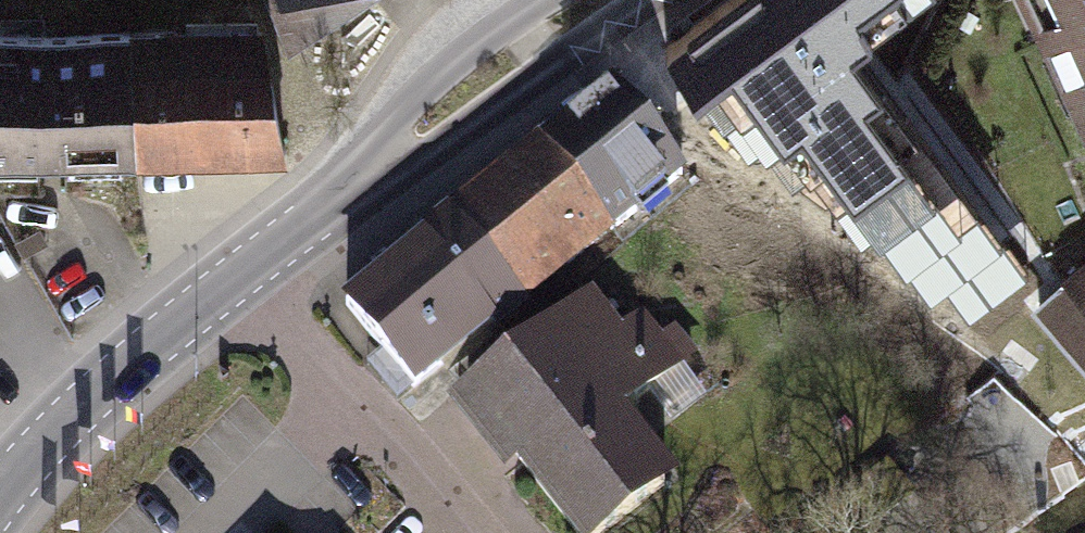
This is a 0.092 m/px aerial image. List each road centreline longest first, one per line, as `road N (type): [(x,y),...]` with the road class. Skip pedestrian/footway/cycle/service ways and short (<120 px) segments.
road 1 (secondary): [(601,0),(488,77),(120,374),(0,500)]

